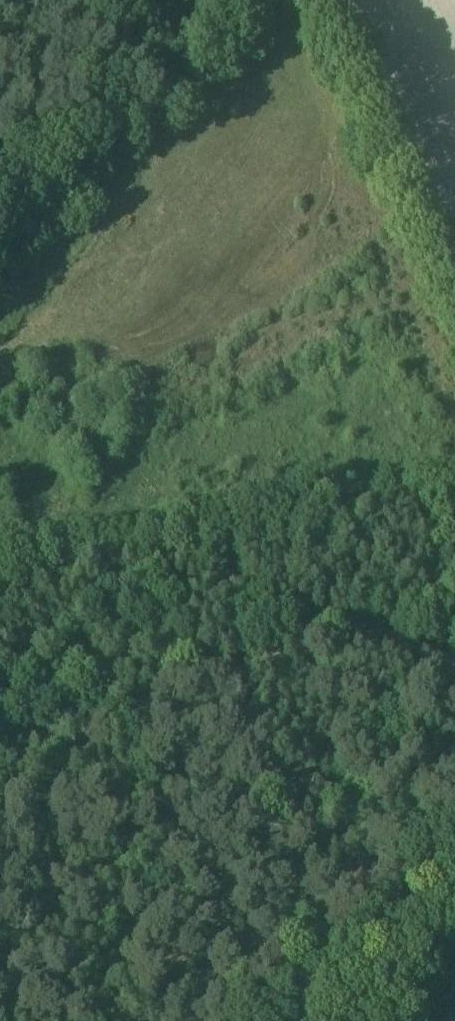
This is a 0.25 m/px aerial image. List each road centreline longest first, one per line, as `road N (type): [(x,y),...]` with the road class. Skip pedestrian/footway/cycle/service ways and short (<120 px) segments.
road 1 (track): [(454,658),(402,636),(362,635),(119,710),(0,729)]
road 2 (unclassified): [(454,257),(337,0)]

